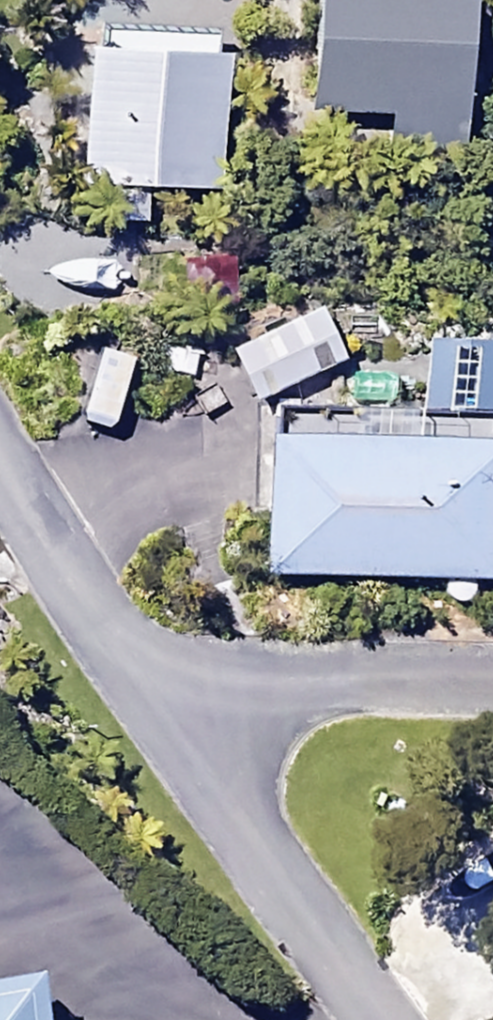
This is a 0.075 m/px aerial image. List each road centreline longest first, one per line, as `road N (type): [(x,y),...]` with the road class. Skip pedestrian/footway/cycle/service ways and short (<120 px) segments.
road 1 (residential): [(388,1019),(174,719)]
road 2 (residential): [(174,719),(285,681),(492,680)]
road 3 (residential): [(174,719),(0,459)]

